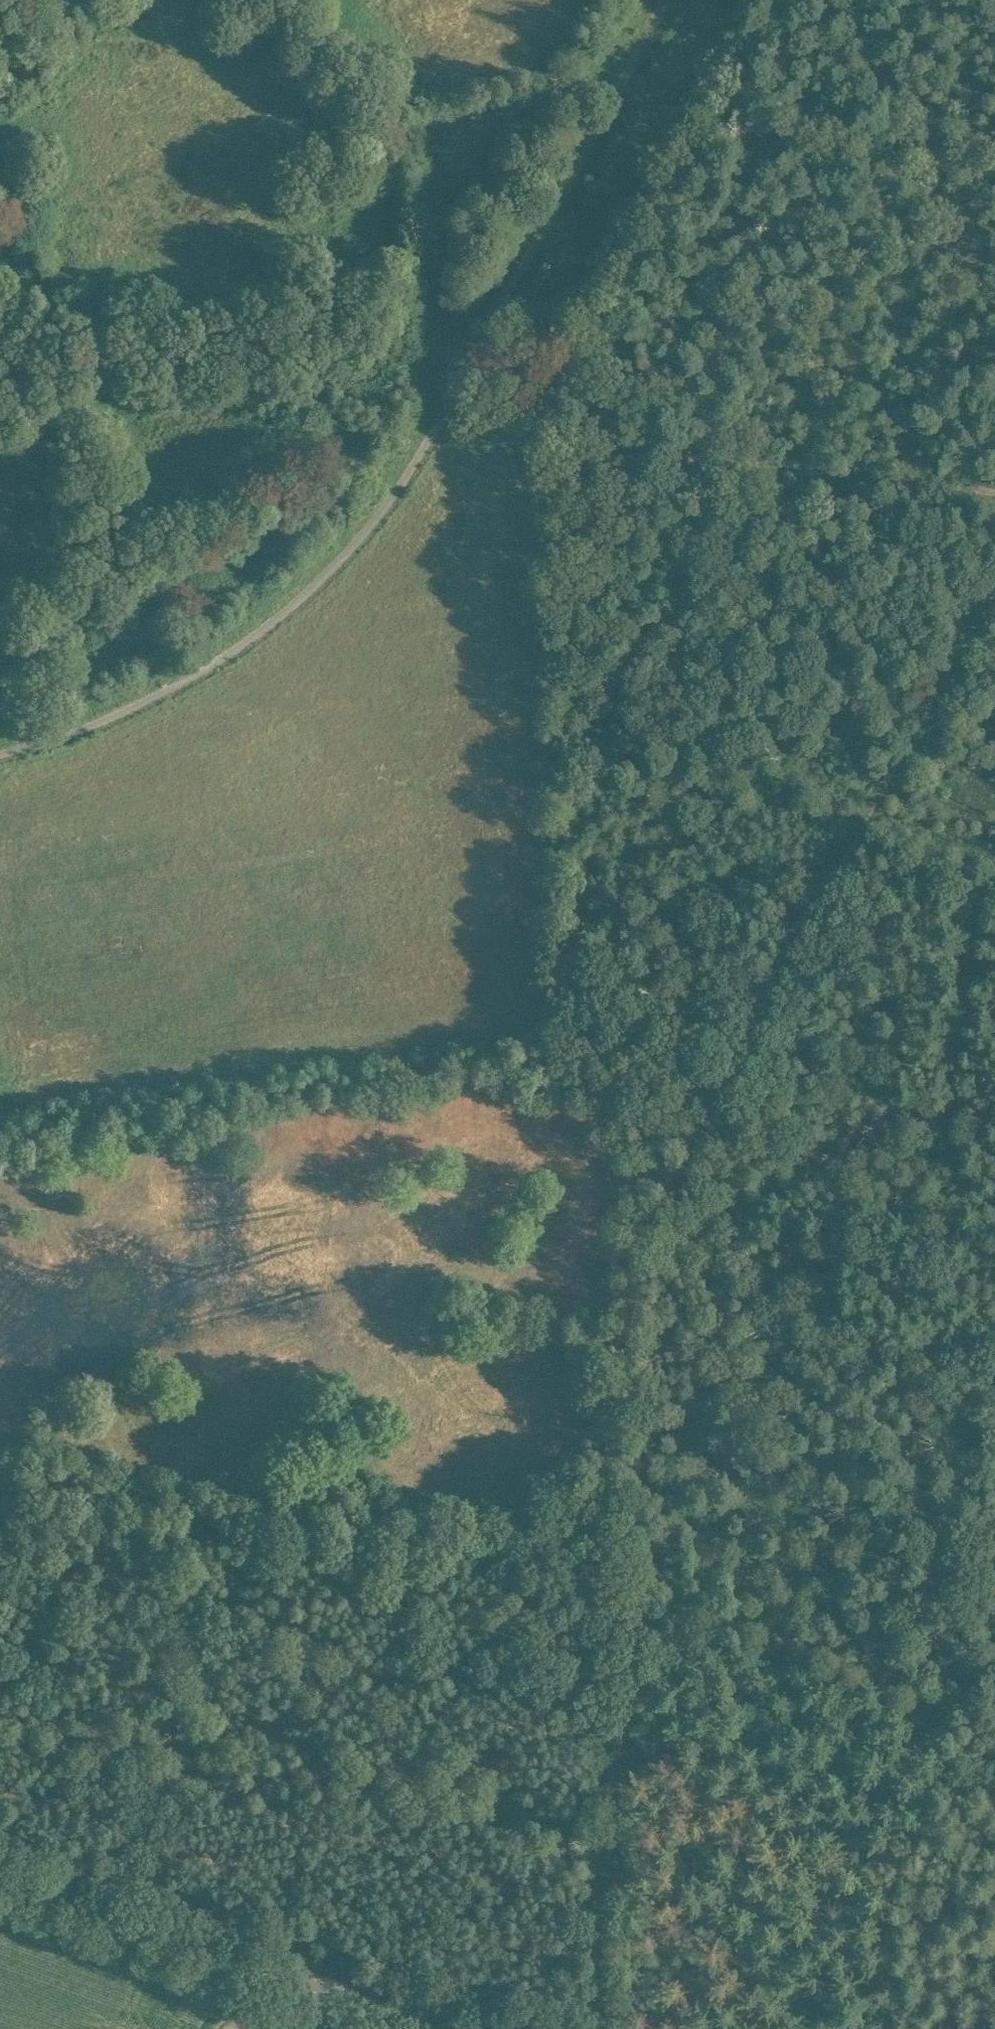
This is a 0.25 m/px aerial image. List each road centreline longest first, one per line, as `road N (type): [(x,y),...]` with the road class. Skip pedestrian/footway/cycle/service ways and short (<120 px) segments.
road 1 (track): [(681,1171),(696,1120),(994,579)]
road 2 (tertiary): [(445,2028),(0,1875)]

